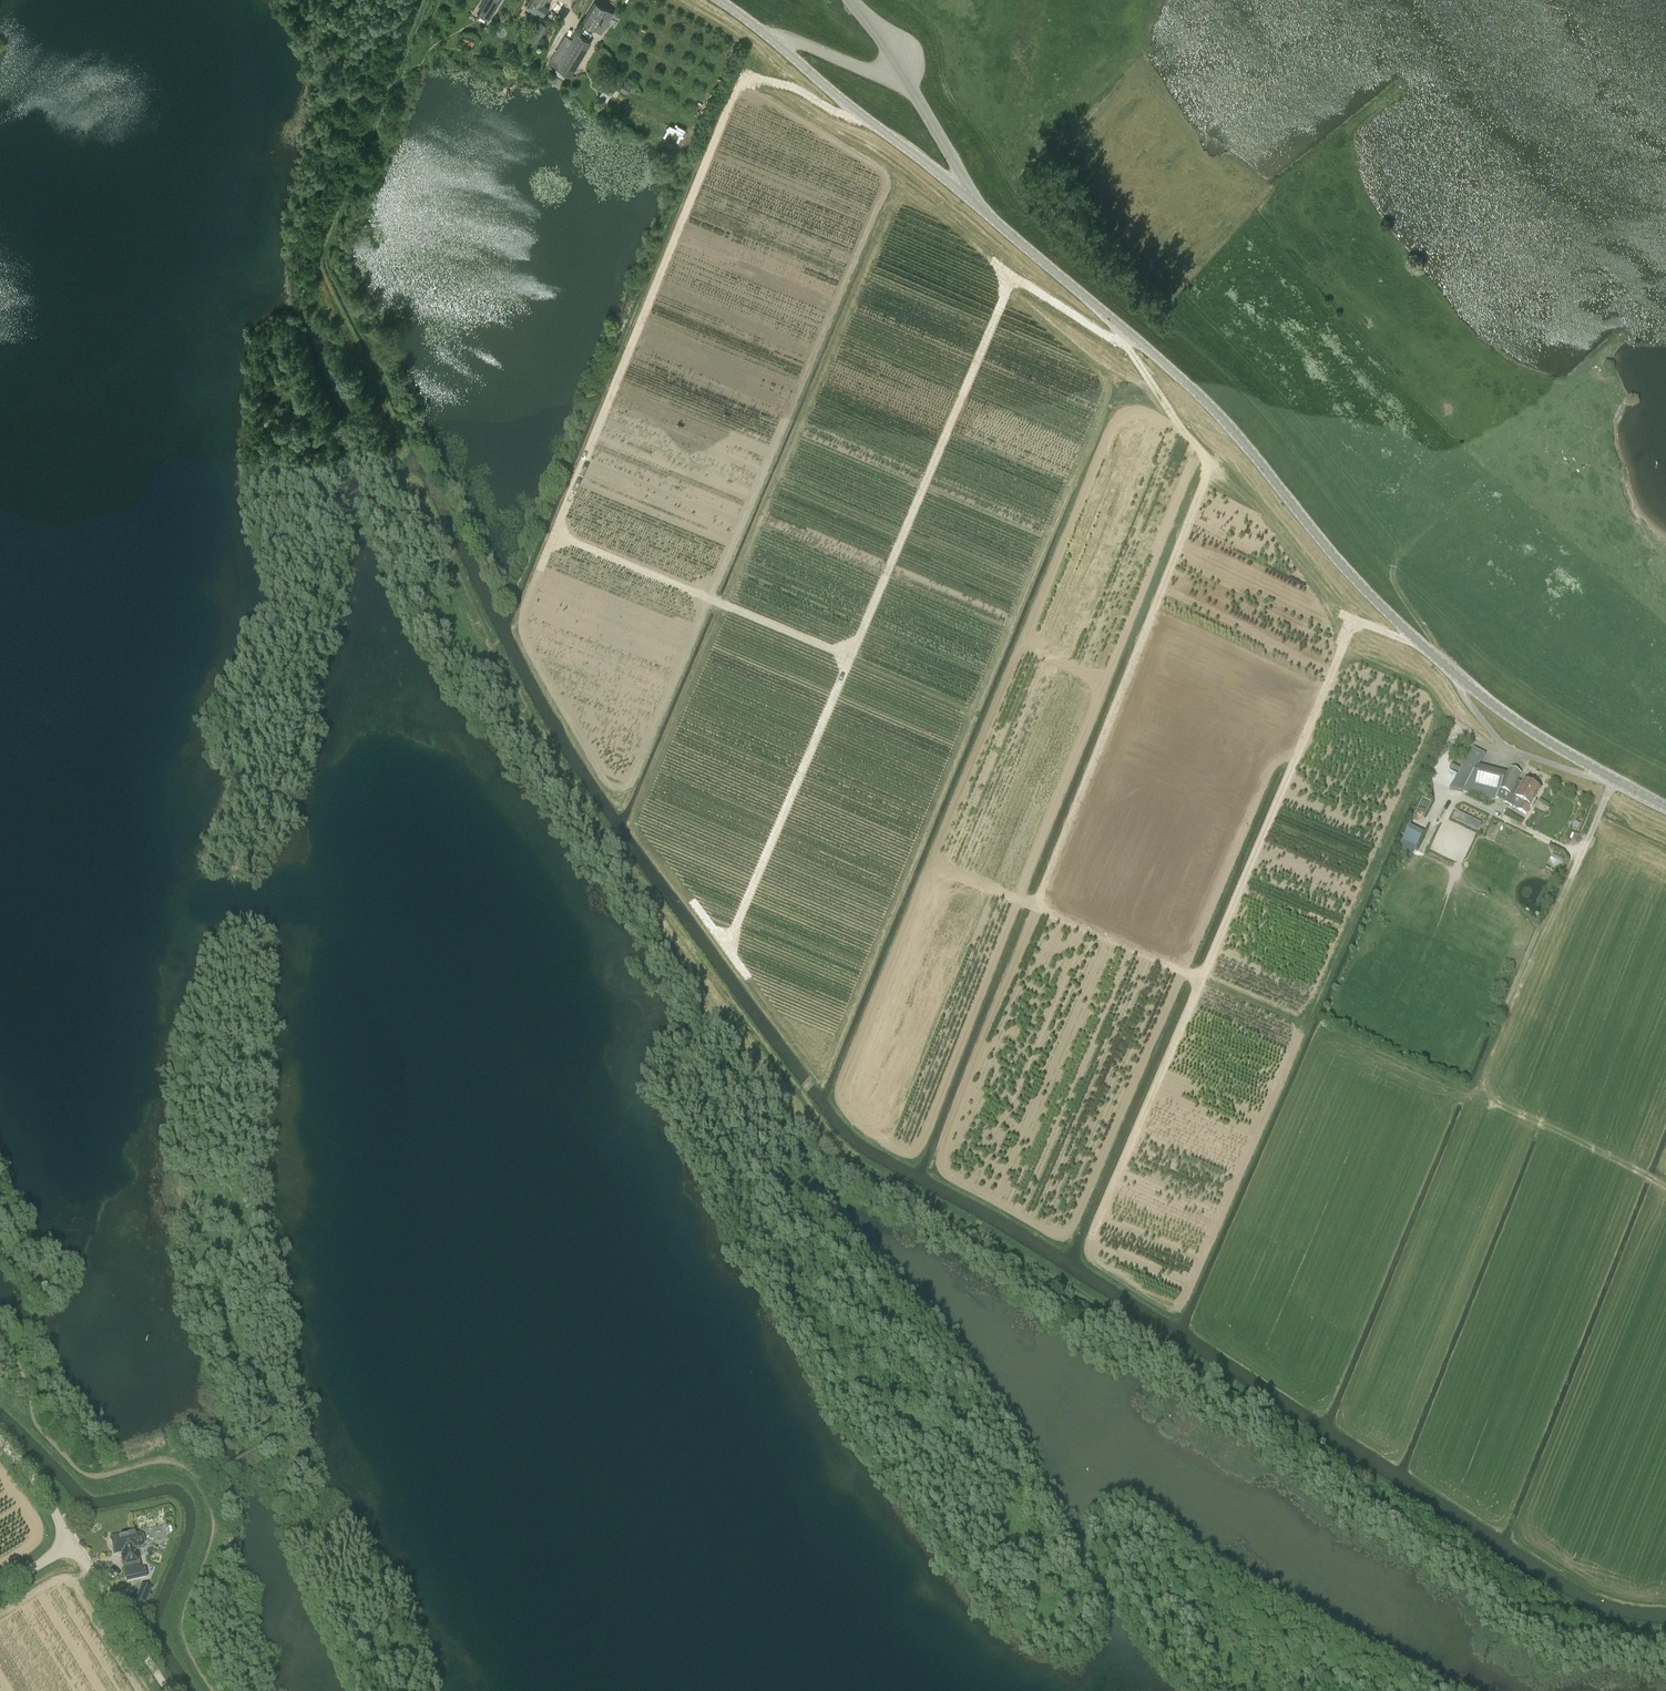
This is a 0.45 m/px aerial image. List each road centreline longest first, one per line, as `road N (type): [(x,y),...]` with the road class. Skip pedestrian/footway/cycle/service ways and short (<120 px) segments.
road 1 (unclassified): [(1665,805),(1583,764),(1448,669),(1375,600),(1267,467),(1167,364),(725,0)]
road 2 (track): [(1616,781),(1505,1018)]
road 3 (track): [(1581,854),(1447,792),(1421,849)]
road 4 (unclassified): [(165,1690),(75,1545)]
road 5 (unclassified): [(75,1545),(0,1441)]

